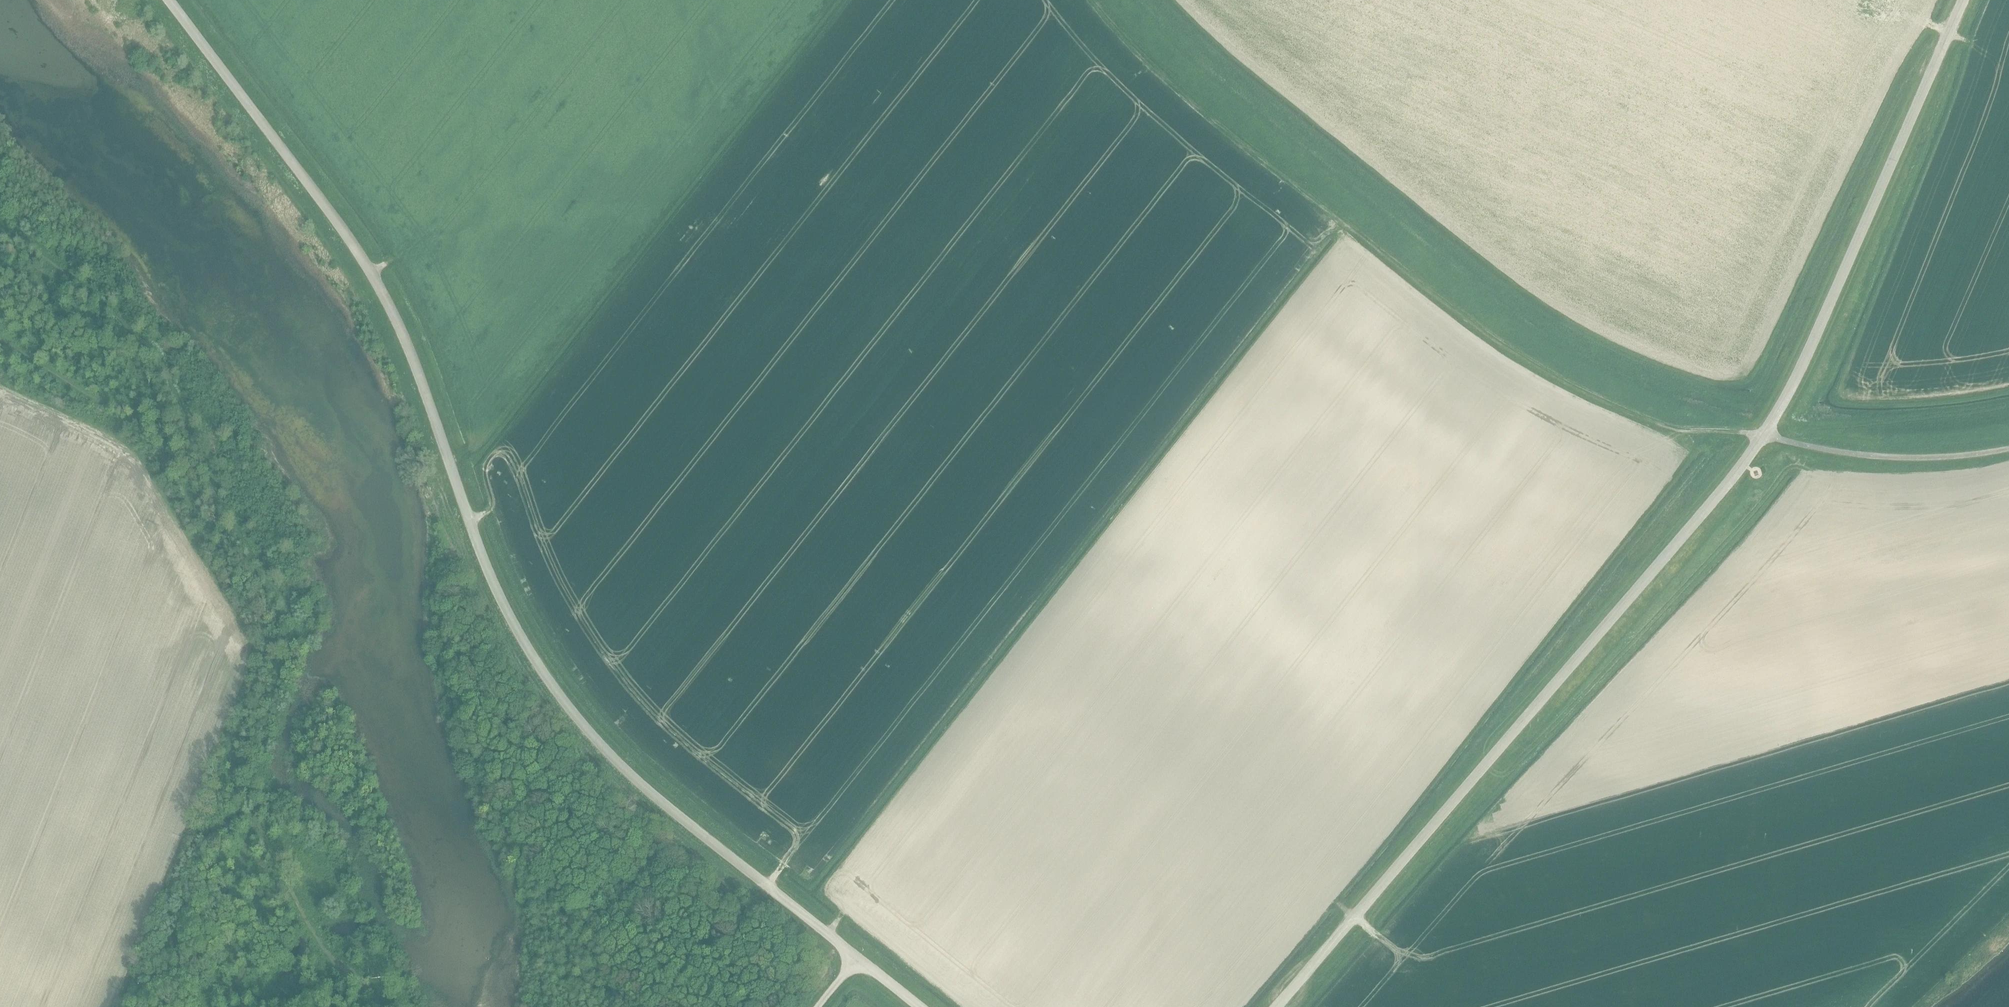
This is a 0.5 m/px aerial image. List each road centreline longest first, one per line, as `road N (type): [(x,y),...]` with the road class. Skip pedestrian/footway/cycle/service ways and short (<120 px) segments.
road 1 (unclassified): [(1277,1006),(1762,438),(1962,0)]
road 2 (unclassified): [(857,957),(589,743),(526,661),(498,612),(407,349),(380,295),(161,0)]
road 3 (track): [(1086,0),(1176,99),(1562,388),(1674,433),(1762,438)]

